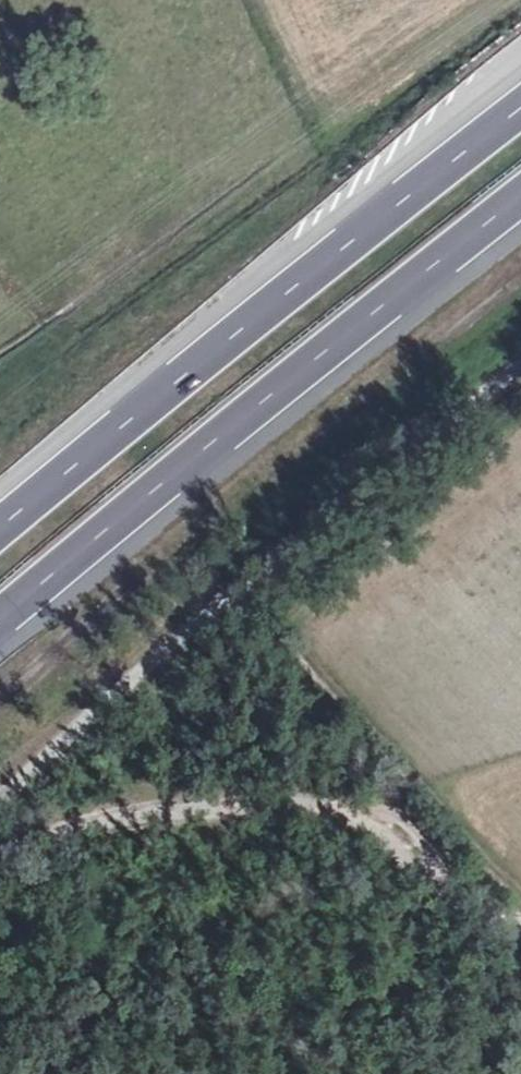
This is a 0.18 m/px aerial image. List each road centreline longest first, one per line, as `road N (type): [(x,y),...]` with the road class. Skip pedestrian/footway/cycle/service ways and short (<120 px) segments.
road 1 (track): [(520,369),(115,698),(0,802)]
road 2 (motorway): [(520,106),(0,531)]
road 3 (motorway): [(0,621),(520,198)]
road 4 (track): [(520,924),(470,919),(440,898),(406,848),(381,826),(323,811),(234,799),(127,807),(0,842)]

